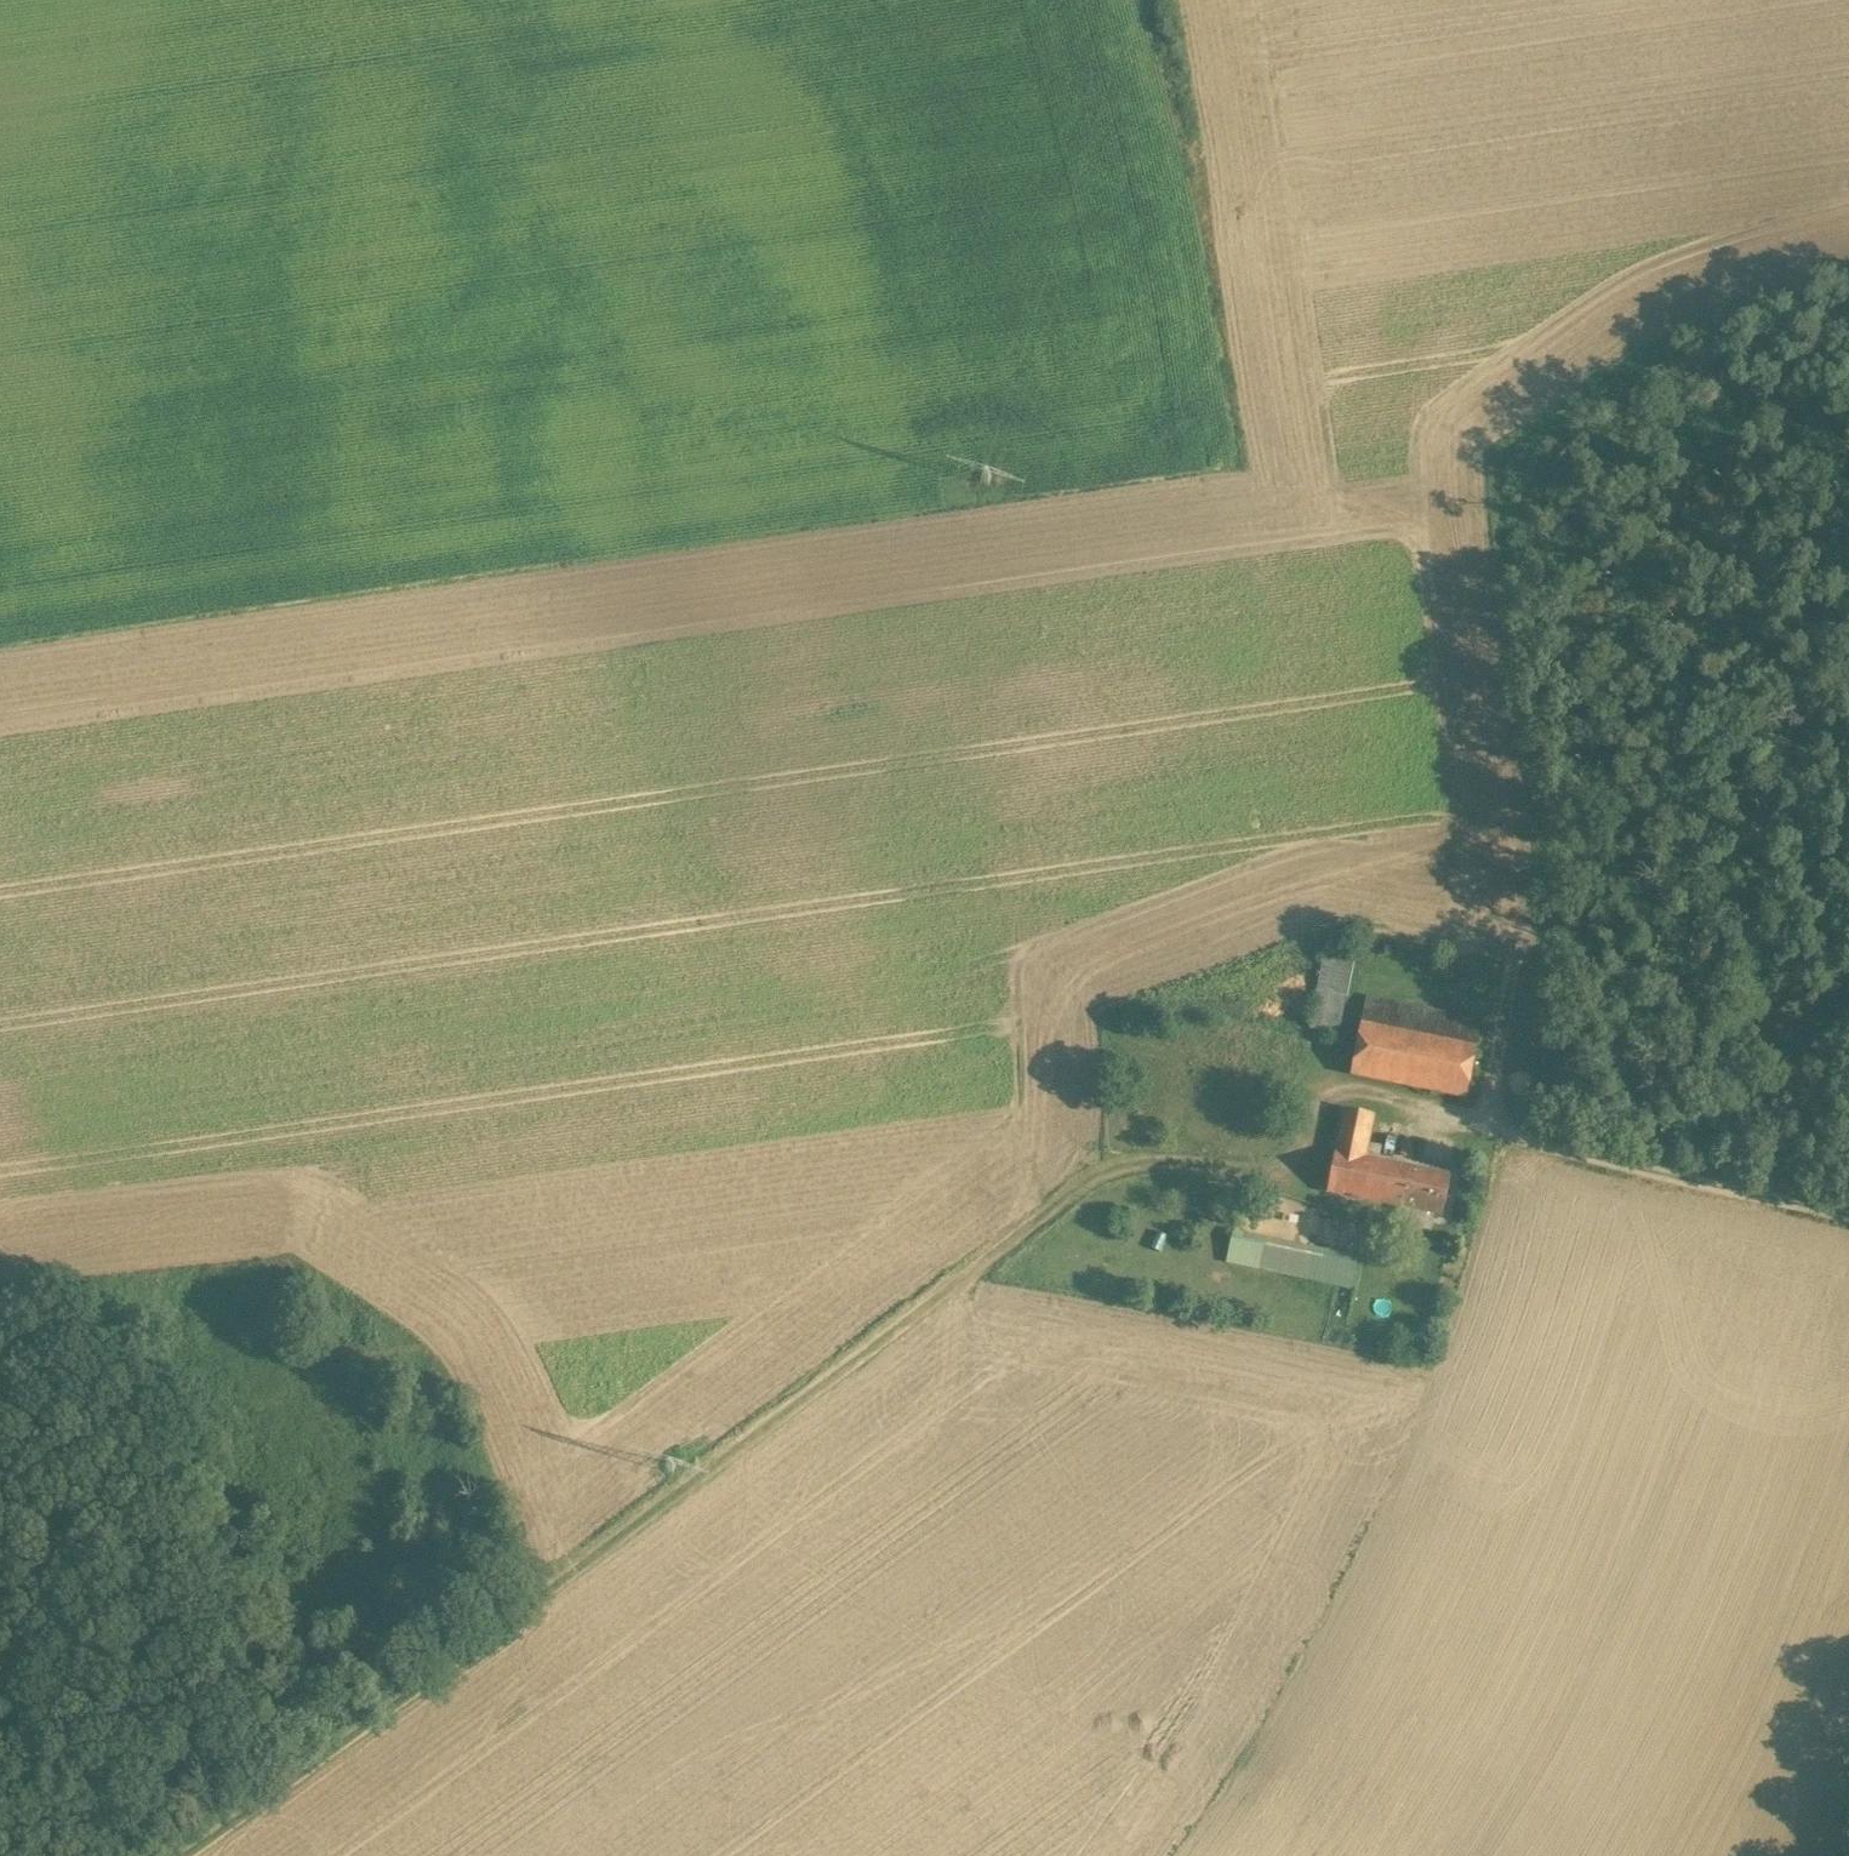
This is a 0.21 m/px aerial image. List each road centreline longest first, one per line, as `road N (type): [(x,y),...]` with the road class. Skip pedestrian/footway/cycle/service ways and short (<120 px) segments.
road 1 (track): [(165,1855),(998,1260),(1098,1177),(1138,1159),(1261,1169)]
road 2 (track): [(1440,1115),(1848,1216)]

